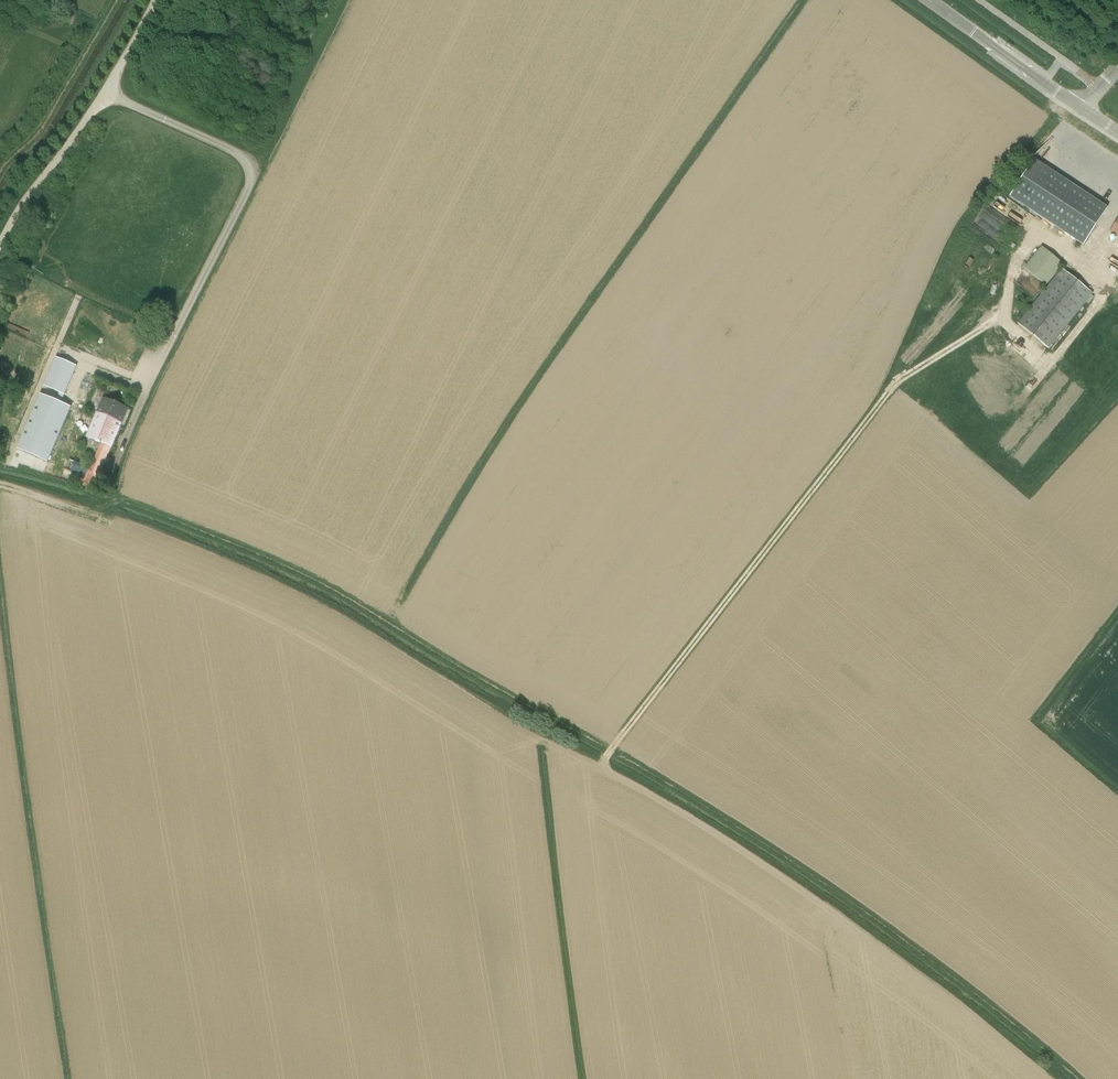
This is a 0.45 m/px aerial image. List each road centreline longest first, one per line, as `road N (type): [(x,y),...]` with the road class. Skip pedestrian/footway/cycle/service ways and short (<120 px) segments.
road 1 (unclassified): [(0,244),(156,0)]
road 2 (tertiary): [(1078,106),(928,0)]

